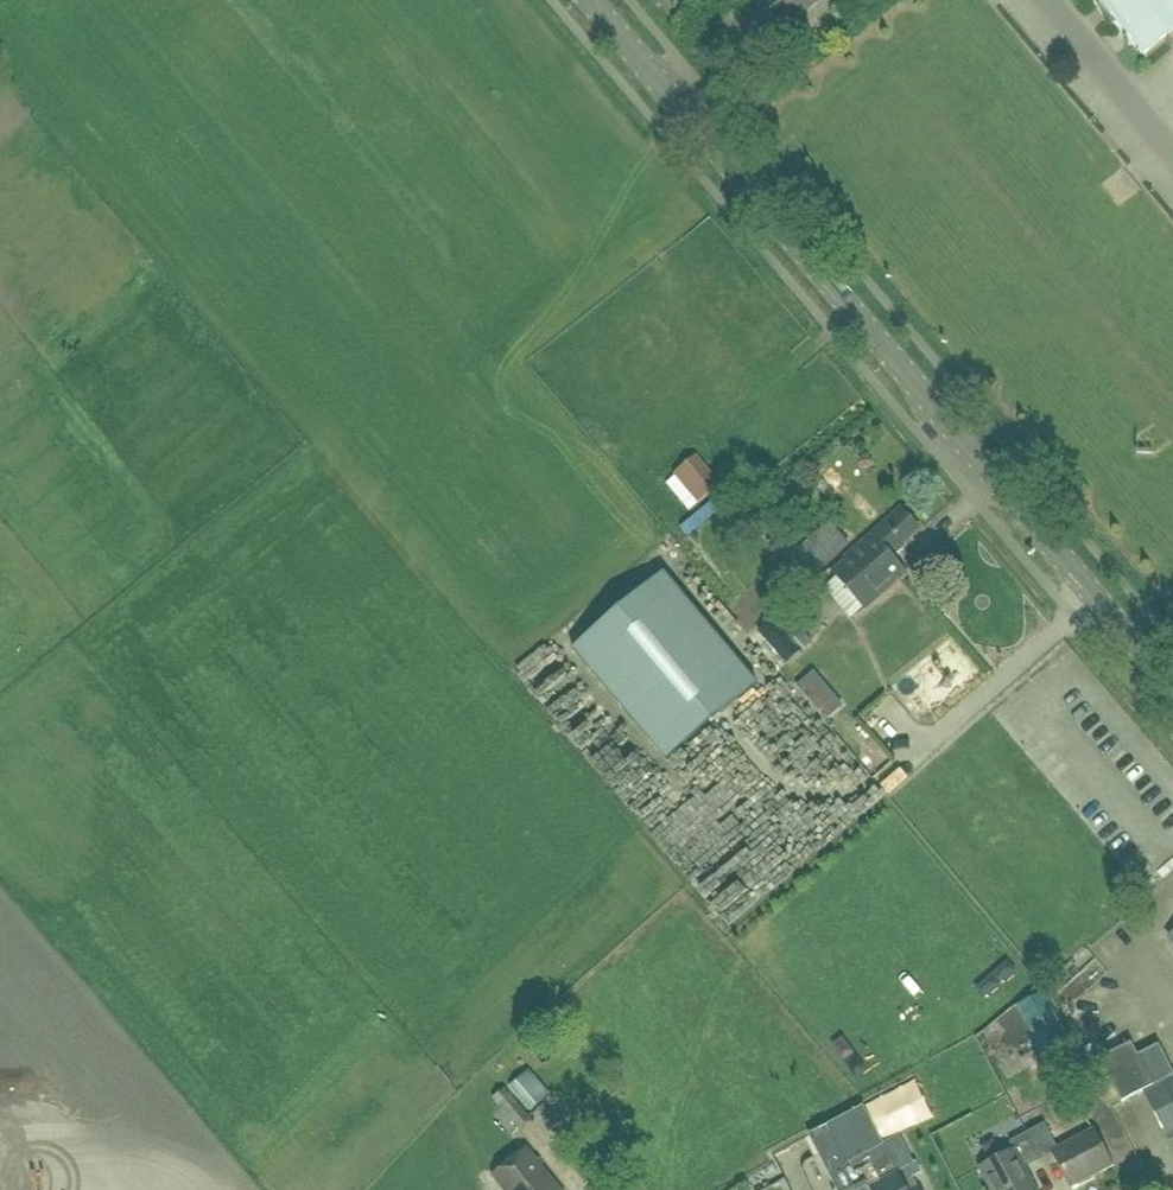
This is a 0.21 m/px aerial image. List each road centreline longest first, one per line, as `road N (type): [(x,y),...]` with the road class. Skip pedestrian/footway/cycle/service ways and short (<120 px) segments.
road 1 (secondary): [(1172,696),(589,0)]

